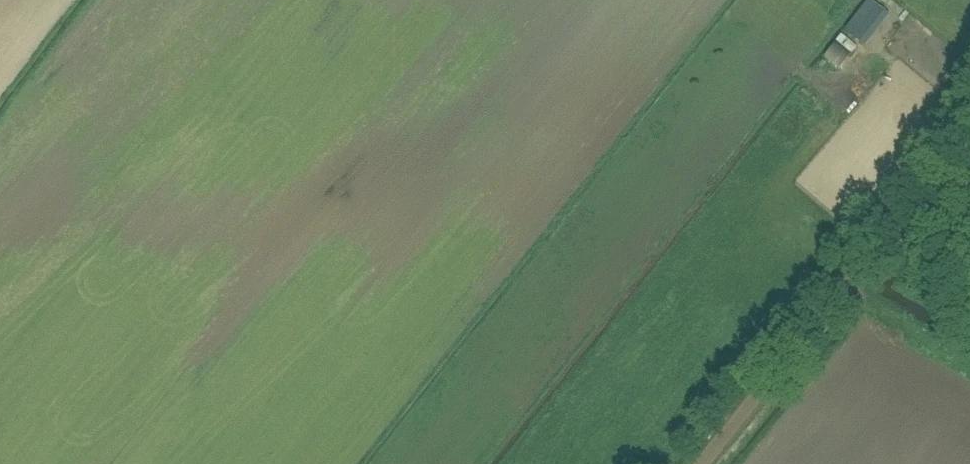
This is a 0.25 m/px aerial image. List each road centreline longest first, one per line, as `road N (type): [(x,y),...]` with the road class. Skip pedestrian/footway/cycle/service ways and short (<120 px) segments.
road 1 (unclassified): [(701,463),(969,137)]

